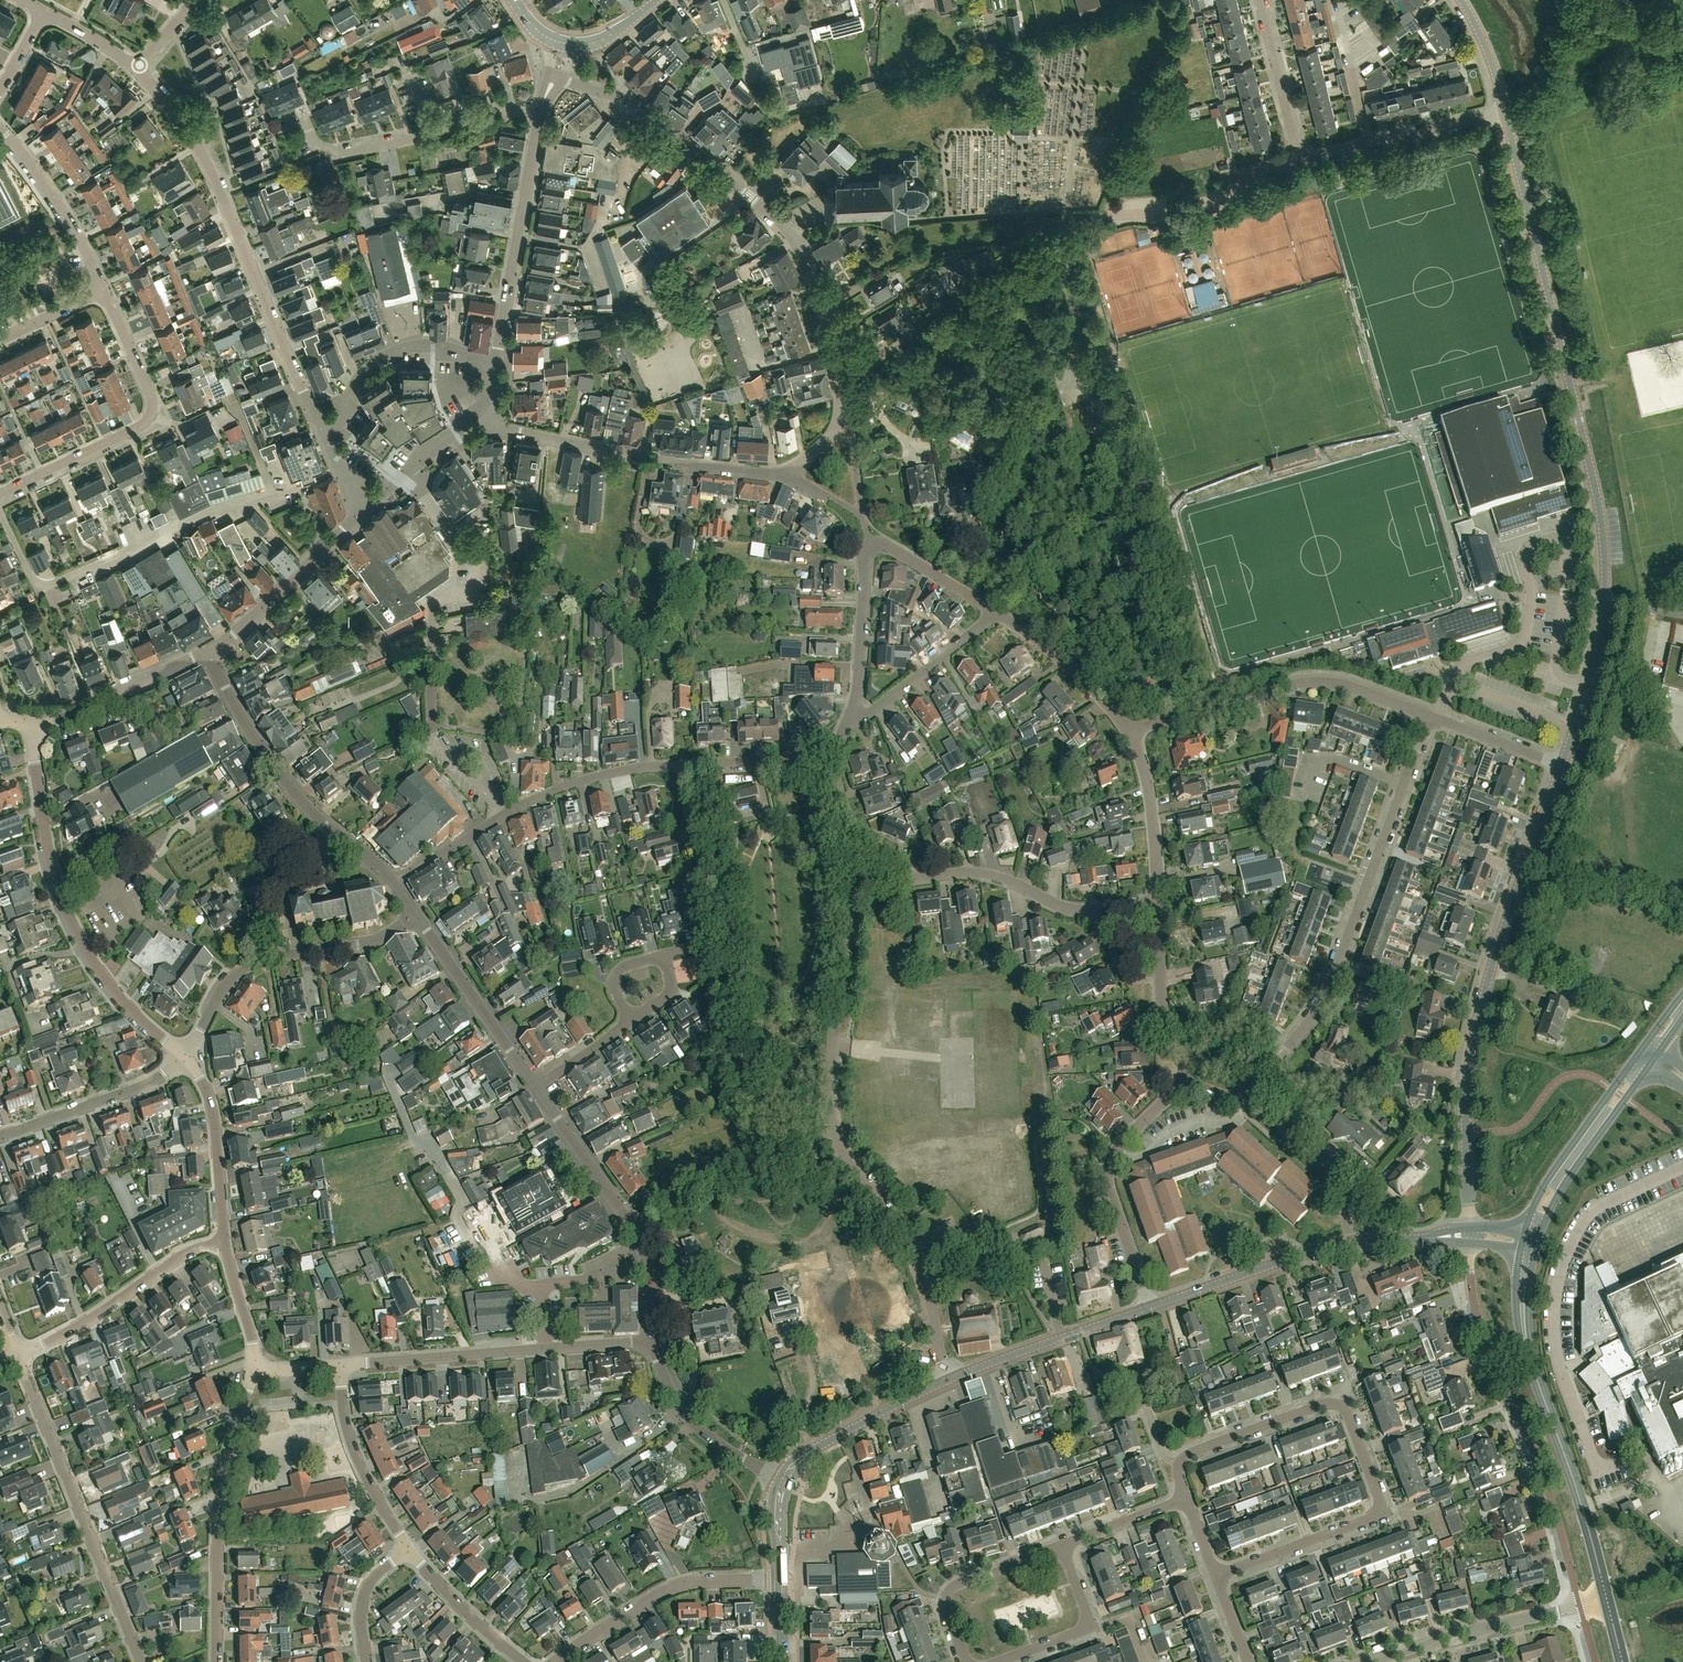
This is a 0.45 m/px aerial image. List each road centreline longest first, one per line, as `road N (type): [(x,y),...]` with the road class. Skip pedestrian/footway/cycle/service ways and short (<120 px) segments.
road 1 (unclassified): [(1561,764),(1596,660),(1605,556),(1505,112)]
road 2 (residential): [(785,475),(828,443),(842,412),(835,348),(810,266),(788,231),(641,109),(562,80)]
road 3 (residential): [(948,1381),(922,1273),(847,1161),(832,1121),(830,1065),(851,887)]
road 4 (unclassified): [(1471,1227),(1466,1109),(1473,1039),(1561,764)]
road 5 (residential): [(1218,1575),(1370,1519),(1381,1509),(1379,1496),(1338,1404),(1180,1462)]
road 6 (residential): [(325,444),(211,170),(136,66)]
road 7 (residential): [(1182,1081),(1217,1095),(1249,1090),(1310,1020),(1406,782)]
road 8 (residential): [(1471,1243),(1479,1326),(1540,1470),(1580,1608)]
road 9 (residential): [(139,1661),(18,1355)]
road 10 (residential): [(785,475),(647,459),(474,418)]
road 11 (residential): [(1127,731),(1305,682),(1350,686),(1429,717)]
road 12 (residential): [(341,1365),(653,1341)]
road 13 (residential): [(394,882),(568,784),(679,763)]
road 14 (residential): [(0,494),(148,417),(150,393),(103,290)]
road 15 (tertiary): [(394,882),(288,782),(209,651)]
road 16 (residential): [(215,1661),(221,1487),(255,1371)]
road 17 (residential): [(181,1055),(241,968),(375,941),(417,917)]
road 18 (tertiary): [(653,1341),(650,1285),(635,1234),(536,1087)]
road 19 (secondary): [(1150,1307),(1327,1248),(1423,1238)]
road 20 (primary): [(1608,1602),(1524,1335)]
road 21 (residential): [(1150,1307),(1110,1194),(1108,1167),(1182,1081)]
road 22 (tertiary): [(496,364),(539,115)]
road 23 (residential): [(851,887),(964,872),(1092,910)]
road 24 (residential): [(781,1578),(694,1582),(655,1596),(557,1661)]
road 25 (residential): [(18,1355),(82,1324),(180,1256),(224,1244)]
road 26 (unclassified): [(85,945),(49,857),(30,724)]
road 27 (residential): [(325,444),(355,386),(392,354),(431,347),(496,364)]
road 28 (residential): [(1367,1661),(1580,1608)]
road 29 (secondary): [(948,1381),(1150,1307)]
road 30 (primary): [(1537,1246),(1568,1179),(1649,1066)]
road 31 (tertiary): [(209,651),(366,509)]
road 32 (residential): [(1299,160),(1505,112)]
road 33 (primary): [(1635,1057),(1543,1188),(1524,1232)]
road 34 (tertiary): [(536,1087),(417,917)]
road 35 (residential): [(410,1550),(350,1441),(341,1365)]
road 36 (tertiary): [(784,1482),(695,1426),(673,1396),(653,1341)]
road 37 (residential): [(0,1136),(151,1082),(181,1055)]
road 38 (residential): [(224,1244),(212,1107),(181,1055)]
road 39 (residential): [(965,1661),(945,1606),(951,1588),(1061,1545)]
road 40 (secondary): [(784,1482),(819,1447),(948,1381)]
road 41 (tertiary): [(30,724),(94,707),(209,651)]
road 42 (residential): [(103,290),(68,217),(0,127)]
road 43 (residential): [(851,716),(879,708),(995,614)]
road 44 (residential): [(1001,1661),(1087,1625),(1061,1545)]
road 45 (residential): [(1127,731),(1027,633),(995,614)]
road 46 (residential): [(278,131),(307,120),(315,142),(344,153),(417,138),(430,127)]
road 47 (residential): [(1157,901),(1147,778),(1127,731)]
road 48 (residential): [(851,716),(865,560),(873,547)]
road 49 (residential): [(1299,160),(1260,0)]
road 50 (residential): [(520,1661),(410,1550)]
road 51 (residential): [(181,1055),(124,1001),(85,945)]
road 52 (residential): [(995,614),(891,547),(873,547)]
road 53 (tertiary): [(366,509),(474,418)]
road 54 (residential): [(1406,782),(1339,757),(1312,760),(1304,794)]
road 55 (residential): [(1061,1545),(1185,1496)]
road 56 (residential): [(367,1661),(362,1627),(368,1585),(410,1550)]
road 57 (residential): [(255,1371),(224,1244)]
road 58 (residential): [(1561,764),(1441,721)]
road 59 (unclassified): [(1505,112),(1486,44),(1461,0)]
road 60 (residential): [(873,547),(860,513),(785,475)]

